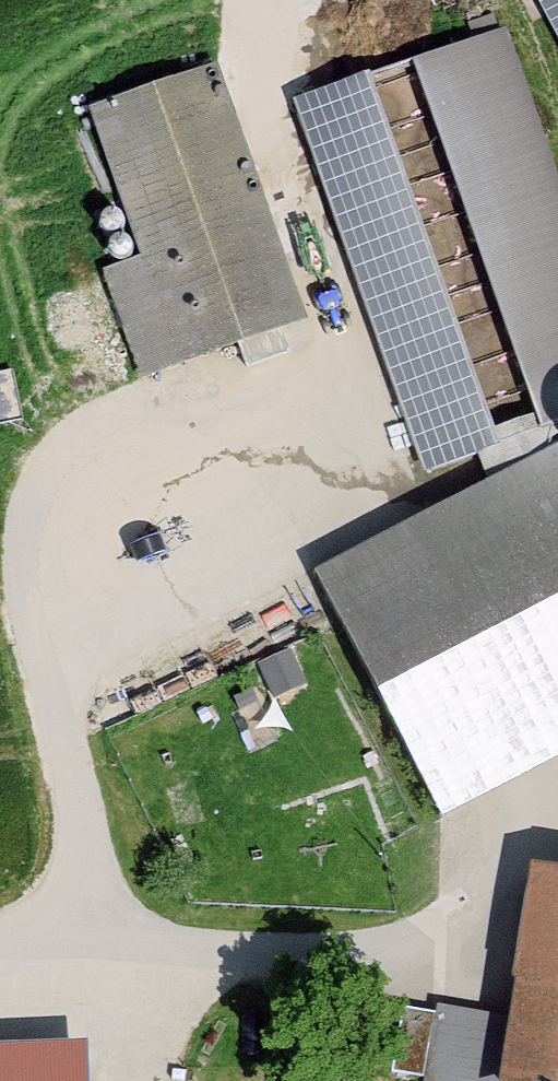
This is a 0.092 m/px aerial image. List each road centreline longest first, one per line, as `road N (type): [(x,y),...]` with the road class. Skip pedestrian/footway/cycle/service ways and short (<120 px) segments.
road 1 (track): [(107,938),(42,637),(341,387)]
road 2 (track): [(236,0),(341,387)]
road 3 (track): [(0,942),(107,938),(390,958)]

